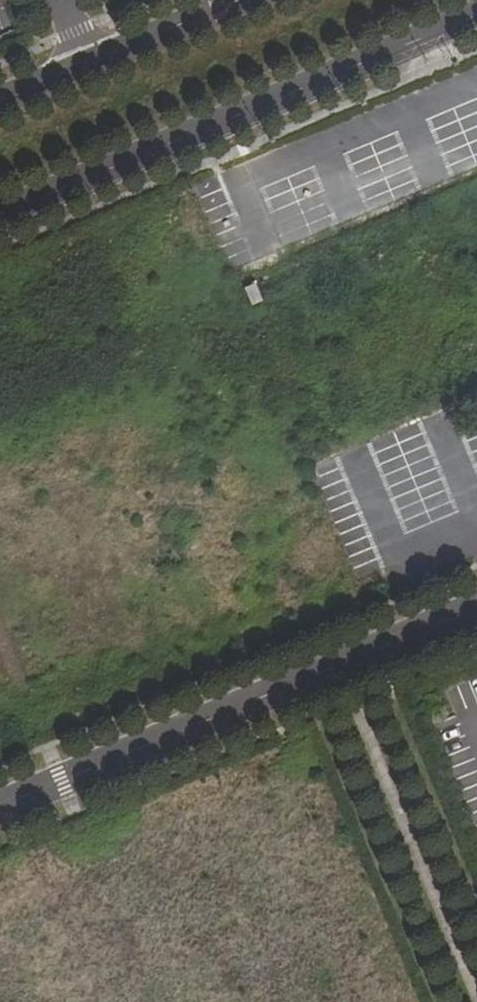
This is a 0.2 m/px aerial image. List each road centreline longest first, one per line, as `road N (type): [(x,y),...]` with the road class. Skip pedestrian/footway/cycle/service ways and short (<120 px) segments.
road 1 (unclassified): [(0,807),(476,607)]
road 2 (unclassified): [(0,213),(476,14)]
road 3 (unclassified): [(232,0),(0,98)]

